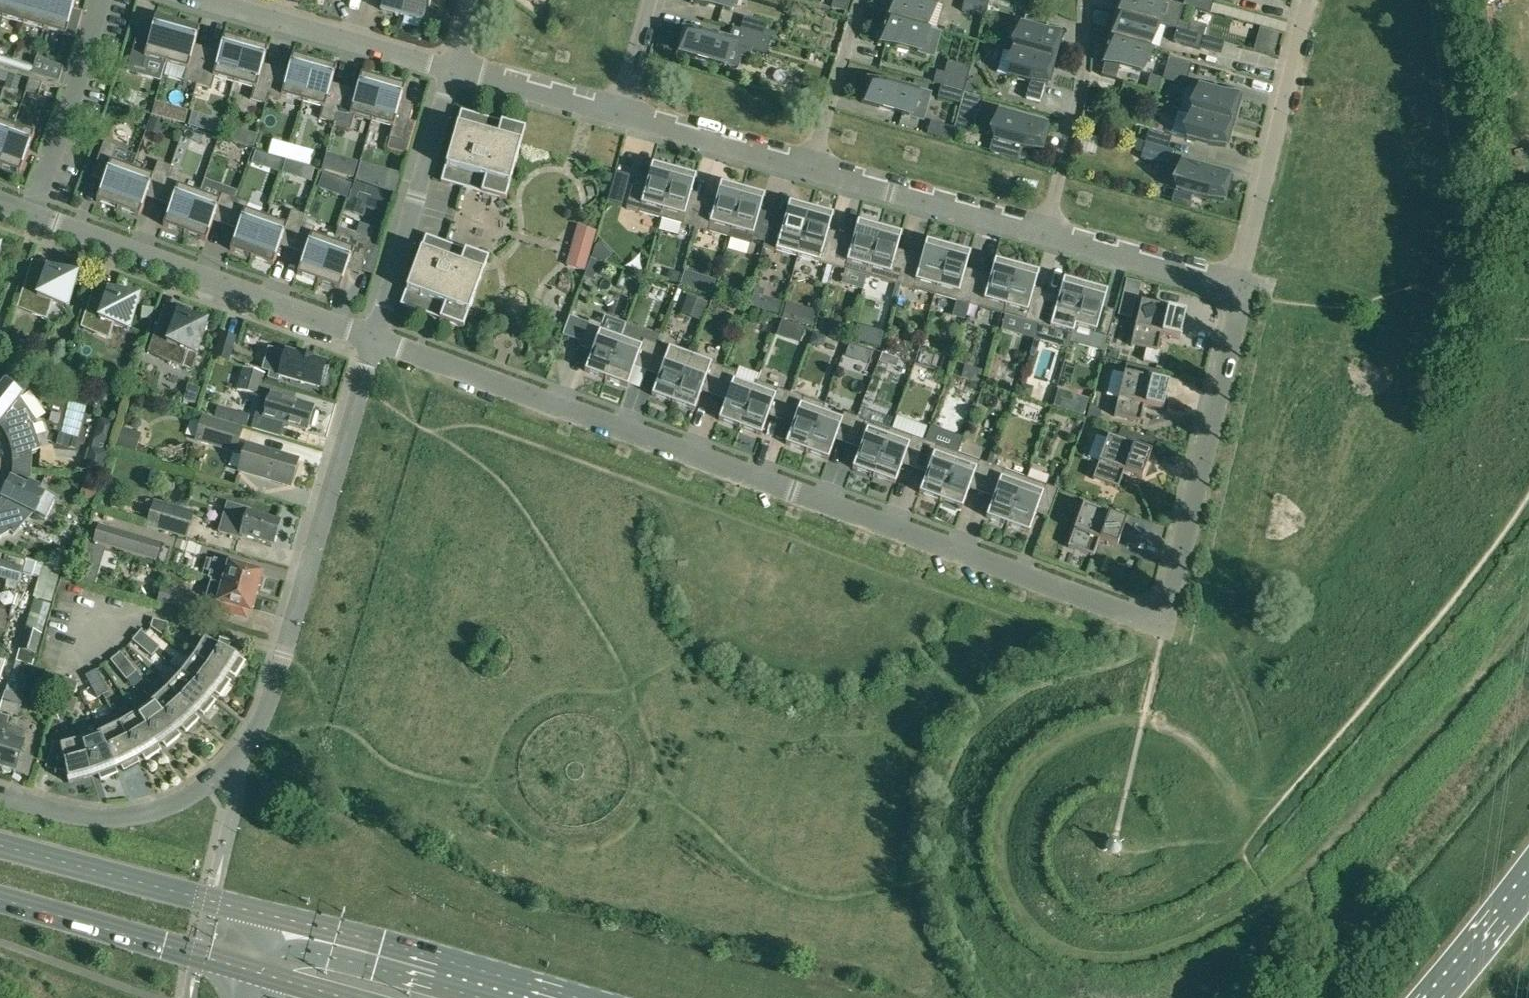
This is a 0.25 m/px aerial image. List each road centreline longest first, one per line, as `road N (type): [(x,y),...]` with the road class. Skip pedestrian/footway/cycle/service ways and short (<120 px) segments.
road 1 (residential): [(375,338),(1164,626),(1239,290)]
road 2 (residential): [(234,765),(264,718),(375,338)]
road 3 (unclassified): [(375,338),(33,214)]
road 4 (primary): [(582,997),(270,916)]
road 5 (residential): [(1239,290),(1306,0)]
road 6 (primary): [(270,916),(0,845)]
road 7 (unclassified): [(375,338),(454,71)]
road 8 (residential): [(454,71),(200,0)]
road 9 (primary): [(0,898),(252,971)]
road 10 (residential): [(234,765),(177,803),(126,818),(67,814),(0,795)]
road 11 (residential): [(1045,237),(810,171)]
road 12 (residential): [(1085,0),(1082,88),(1045,237)]
road 13 (residential): [(33,214),(104,0)]
road 14 (residential): [(1239,290),(1045,237)]
road 15 (residential): [(810,171),(620,117)]
road 16 (residential): [(810,171),(863,0)]
road 17 (residential): [(620,117),(454,71)]
road 18 (motorway): [(1528,882),(1435,997)]
road 19 (residential): [(653,0),(620,117)]

